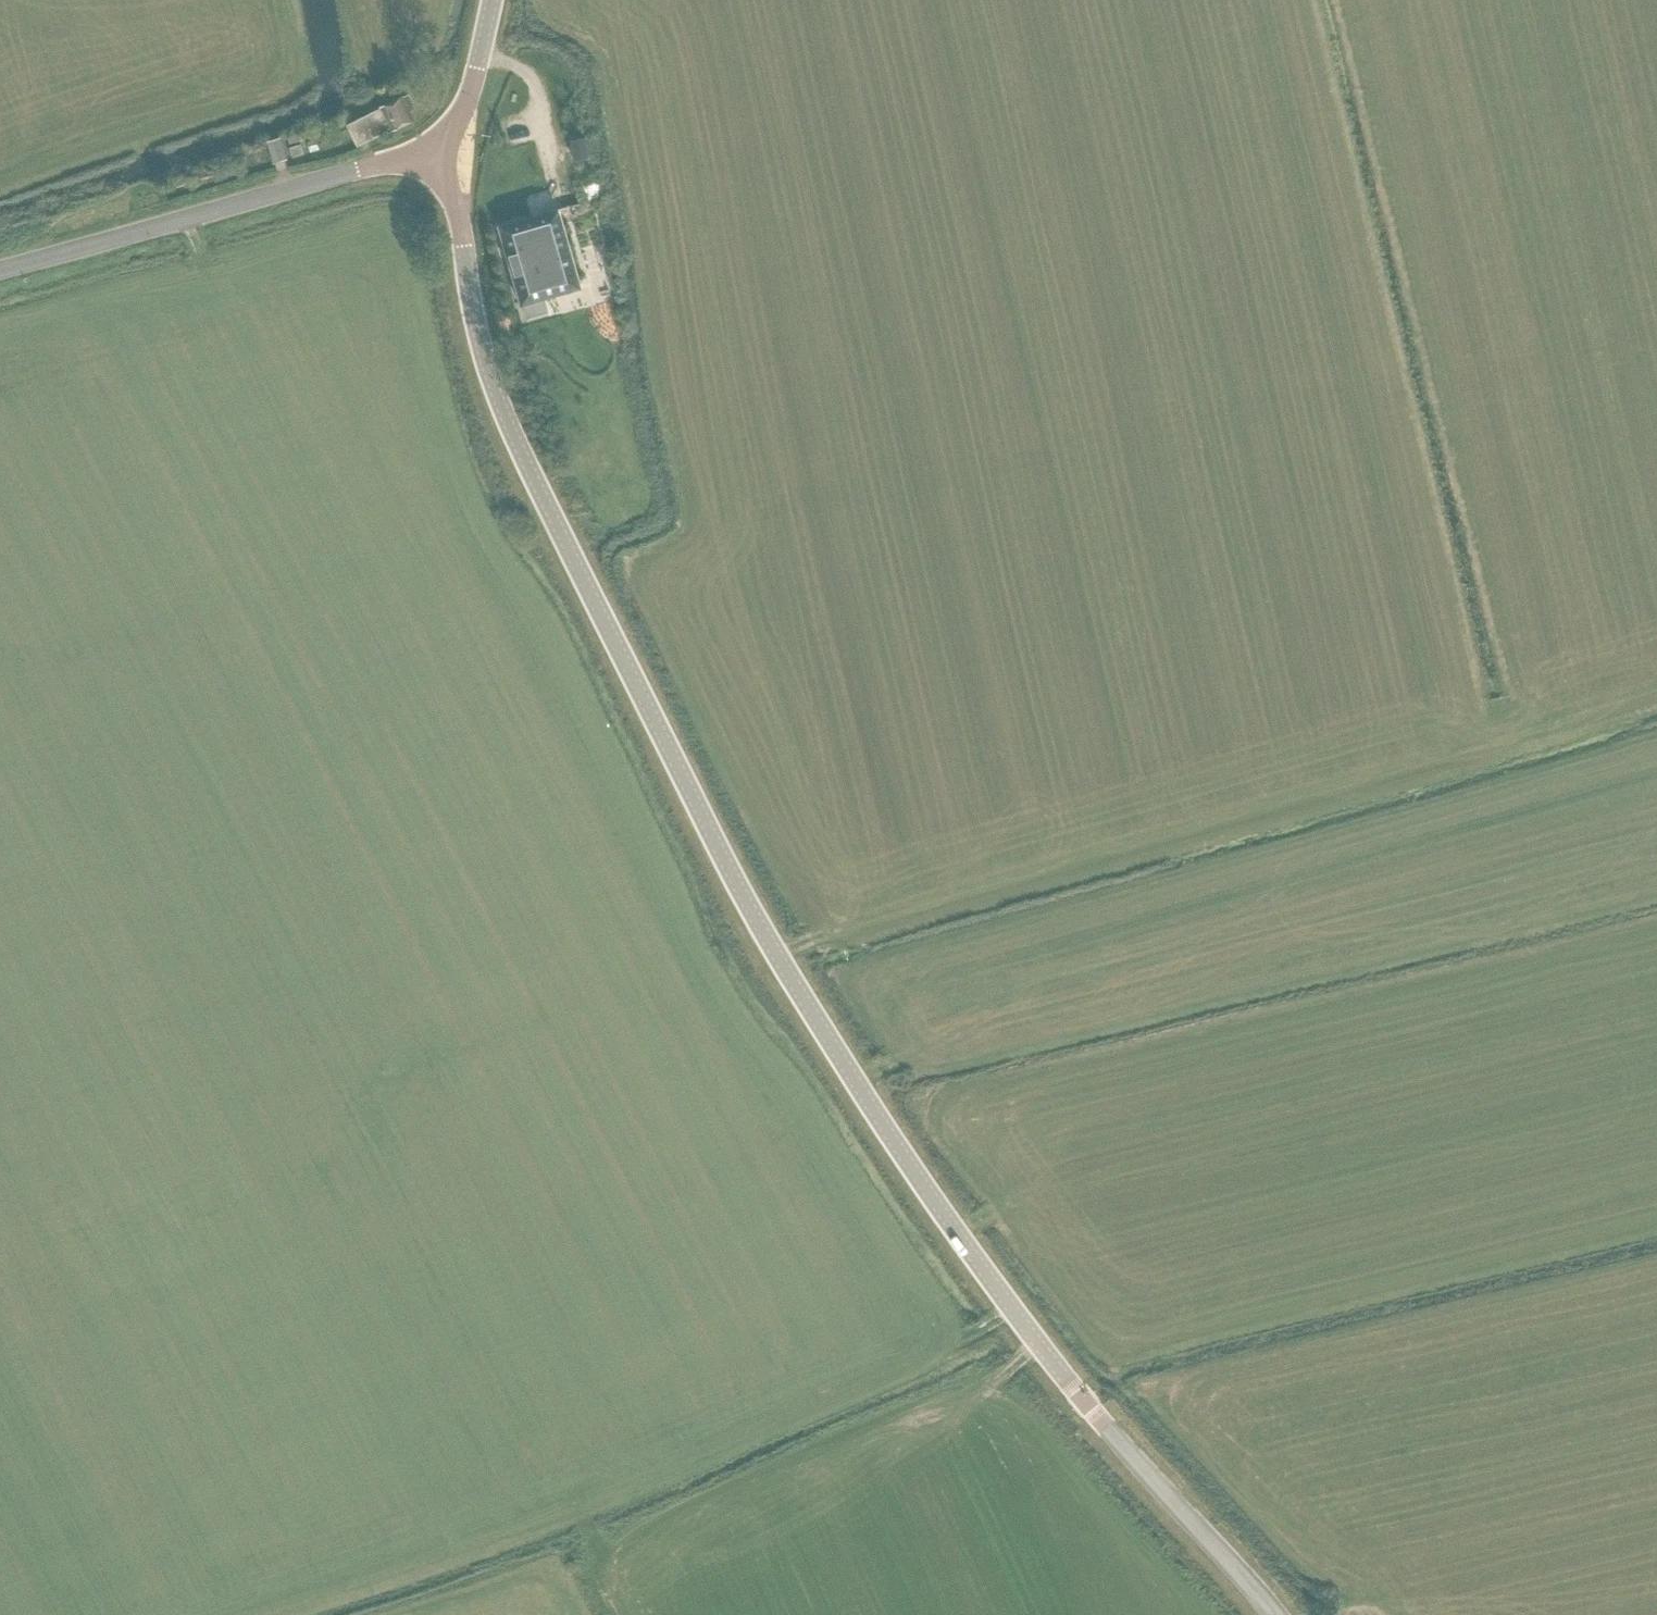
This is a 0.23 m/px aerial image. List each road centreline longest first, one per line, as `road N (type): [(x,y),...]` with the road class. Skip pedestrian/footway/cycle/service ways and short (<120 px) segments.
road 1 (tertiary): [(1274,1614),(1036,1339),(870,1105),(745,906),(513,436),(471,307),(443,155)]
road 2 (tertiary): [(0,272),(313,180),(443,155)]
road 3 (tertiary): [(443,155),(468,100),(492,0)]

